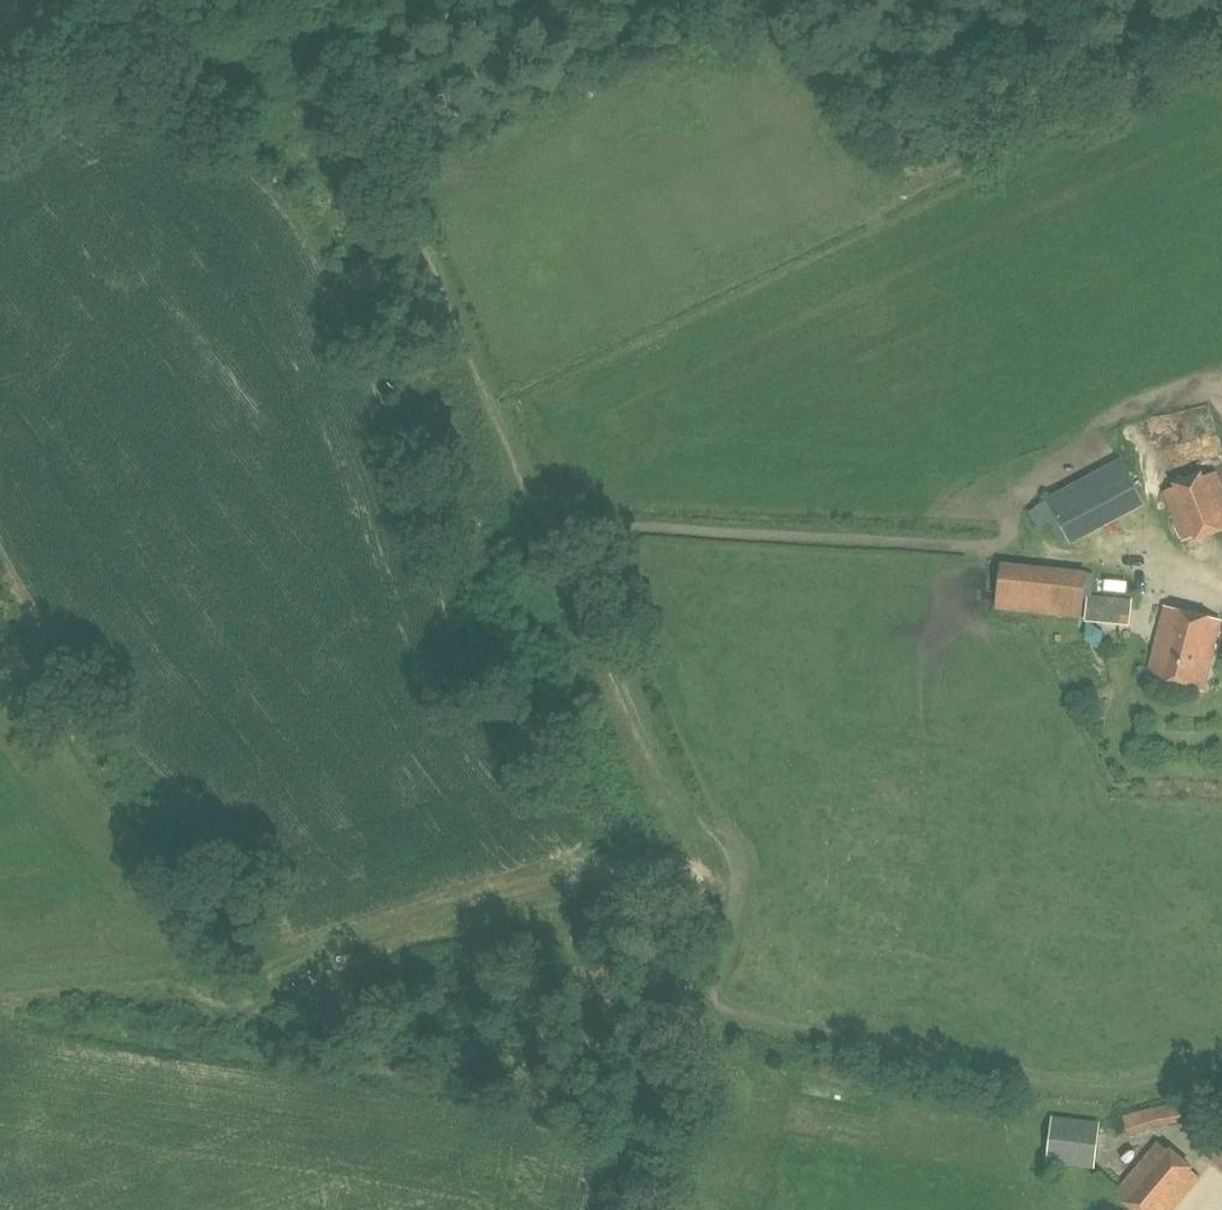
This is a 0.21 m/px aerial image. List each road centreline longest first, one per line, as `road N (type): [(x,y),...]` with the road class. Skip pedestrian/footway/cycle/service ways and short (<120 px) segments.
road 1 (track): [(323,0),(390,141),(486,397),(708,872),(642,1209)]

